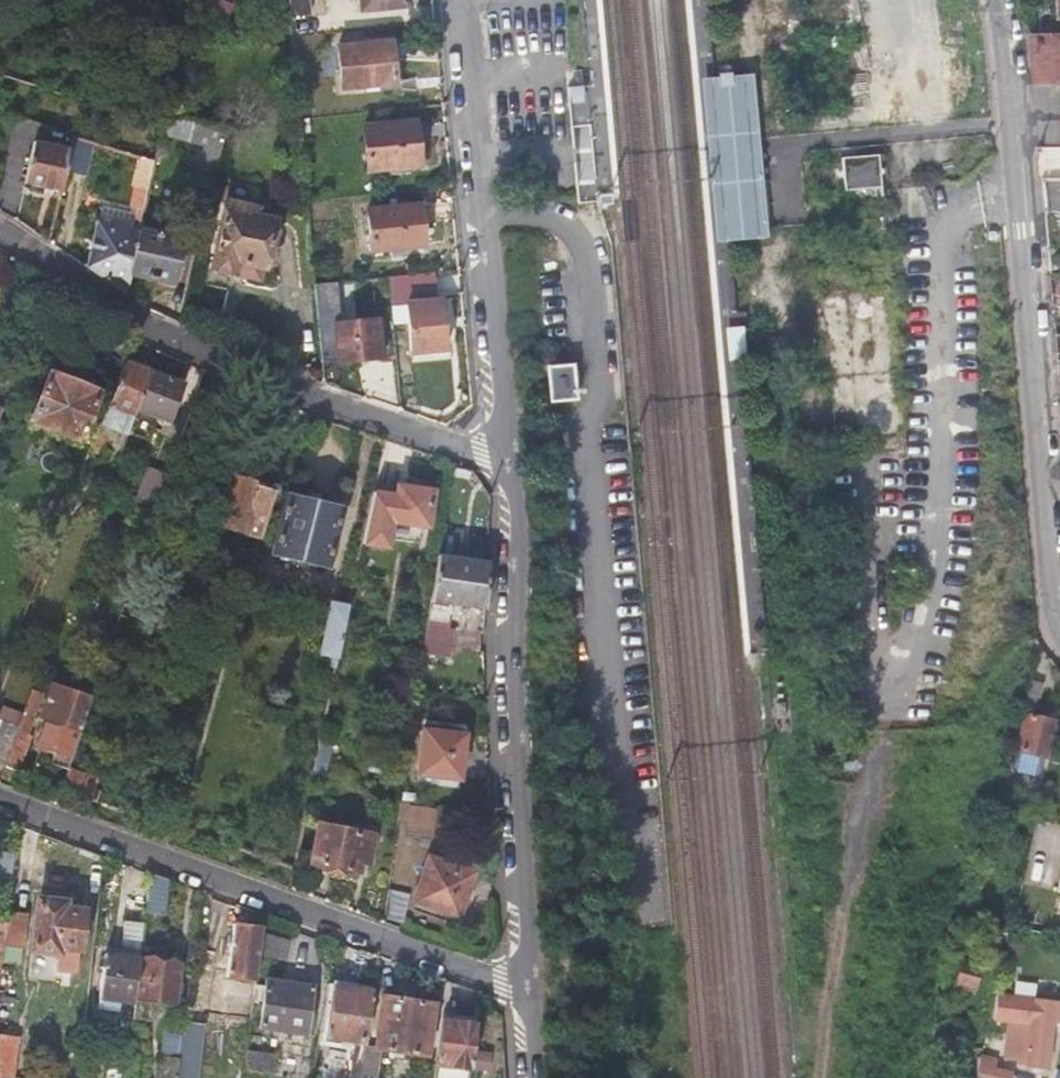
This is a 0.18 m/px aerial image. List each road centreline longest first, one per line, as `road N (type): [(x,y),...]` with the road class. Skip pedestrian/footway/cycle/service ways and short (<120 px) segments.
road 1 (residential): [(1003,0),(1059,608)]
road 2 (residential): [(523,990),(0,801)]
road 3 (residential): [(504,460),(298,396),(147,327),(0,237)]
road 4 (residential): [(504,460),(523,990)]
road 5 (residential): [(464,0),(504,460)]
road 6 (track): [(818,1077),(872,770),(911,685)]

